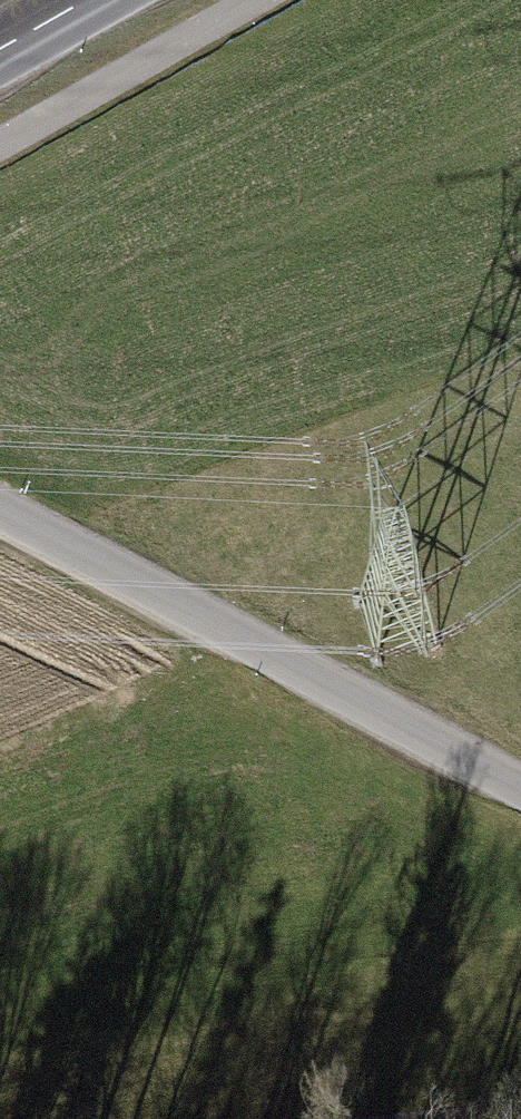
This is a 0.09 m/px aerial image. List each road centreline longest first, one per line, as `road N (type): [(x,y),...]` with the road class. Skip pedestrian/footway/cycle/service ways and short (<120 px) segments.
road 1 (tertiary): [(520,802),(0,522)]

